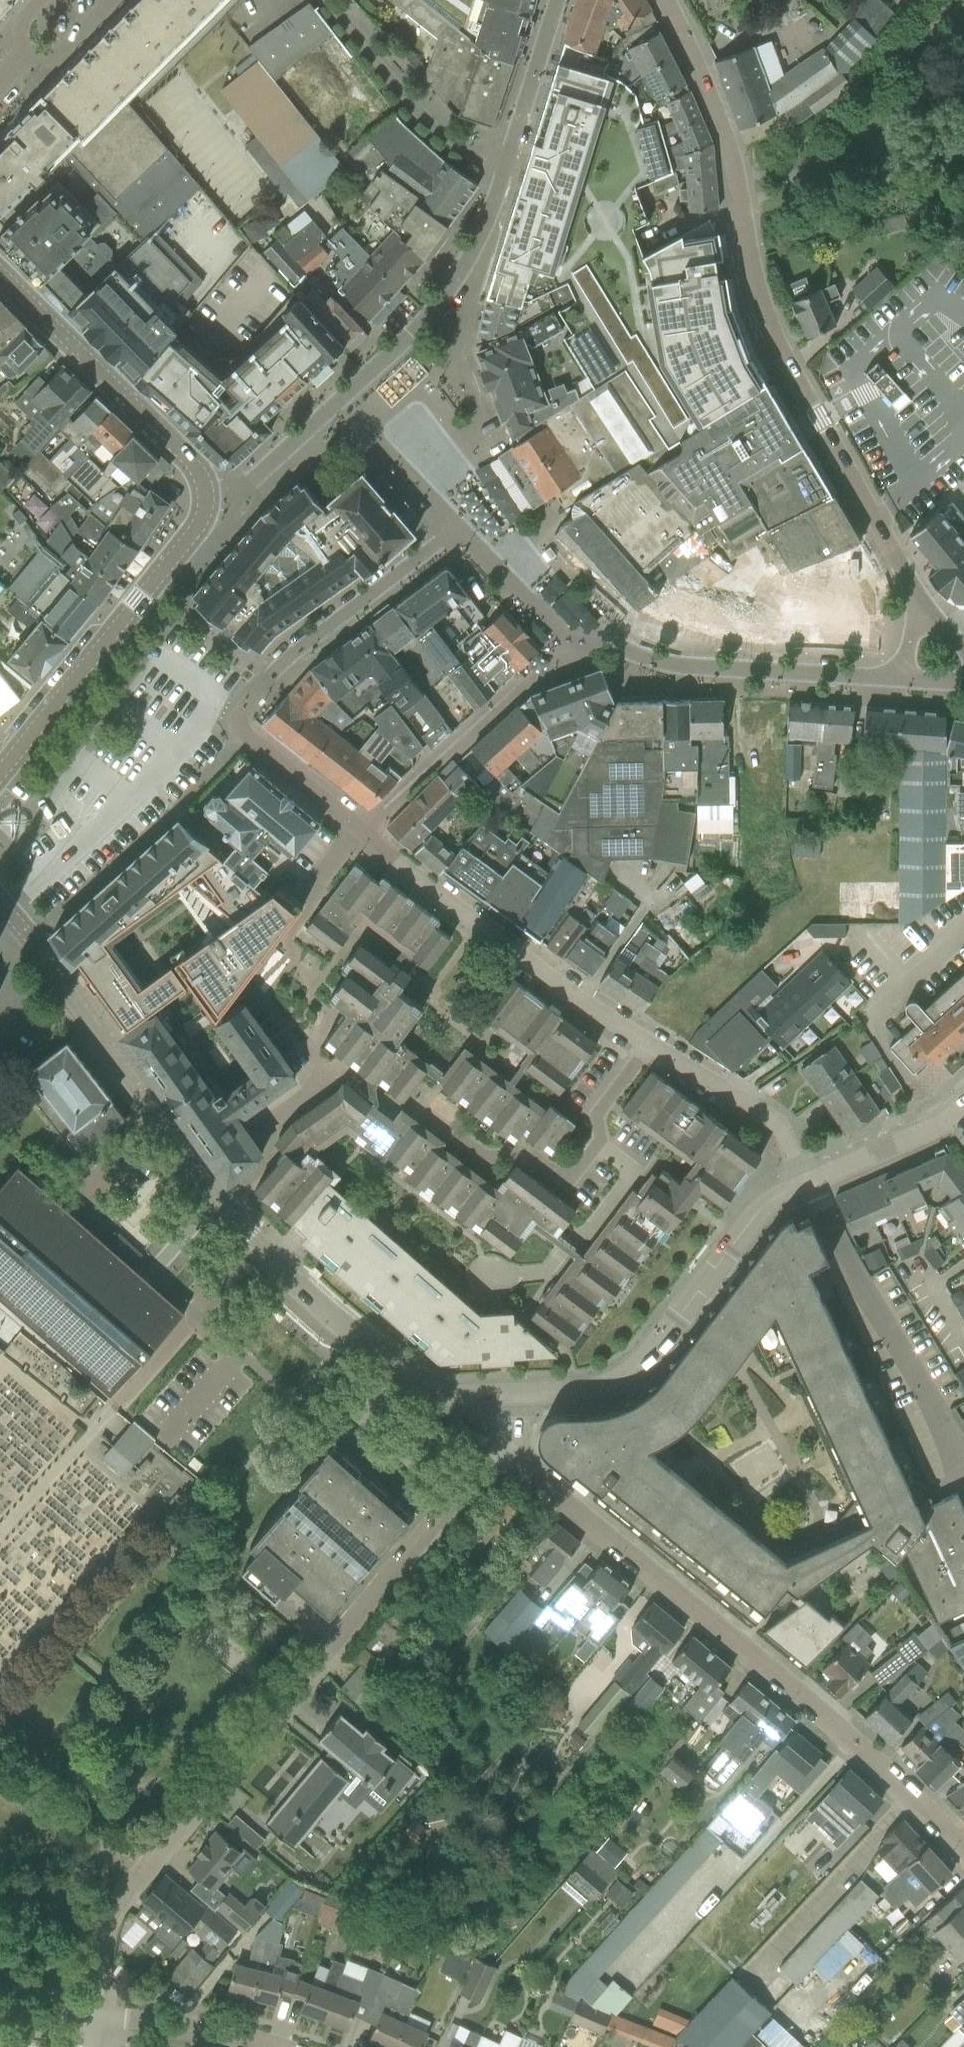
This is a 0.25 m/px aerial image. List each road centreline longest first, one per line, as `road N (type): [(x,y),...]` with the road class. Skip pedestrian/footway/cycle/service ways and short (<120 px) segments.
road 1 (residential): [(92,2023),(104,1925),(119,1893),(474,1472),(506,1453)]
road 2 (residential): [(918,600),(760,303),(728,142),(663,0)]
road 3 (residential): [(570,0),(520,152),(453,282),(391,356),(253,478),(205,496)]
road 4 (residential): [(368,835),(243,731),(275,687),(457,531),(583,636)]
road 5 (residential): [(963,1854),(817,1715),(506,1453)]
road 6 (tertiary): [(507,1394),(581,1391),(637,1369),(761,1206),(805,1183)]
road 7 (tertiary): [(233,1211),(0,907)]
road 8 (residential): [(648,1044),(587,1006),(368,835)]
road 9 (tertiary): [(0,772),(189,538),(205,496)]
road 10 (tertiary): [(507,1394),(454,1396),(411,1380),(307,1293),(233,1211)]
road 11 (residential): [(583,636),(662,663),(894,683)]
road 12 (tertiary): [(205,496),(184,456),(0,283)]
road 13 (residential): [(368,835),(583,636)]
road 14 (residential): [(598,1144),(635,1173),(594,1228),(568,1242),(544,1274),(488,1279)]
road 15 (residential): [(598,1144),(567,1183),(521,1150),(484,1158),(413,1103)]
road 16 (residential): [(805,1183),(779,1126),(648,1044)]
road 17 (residential): [(233,1211),(268,1161),(265,1125),(318,1086),(323,1072),(307,1047)]
road 18 (residential): [(270,2046),(92,2023)]
road 19 (tertiary): [(805,1183),(953,1113)]

